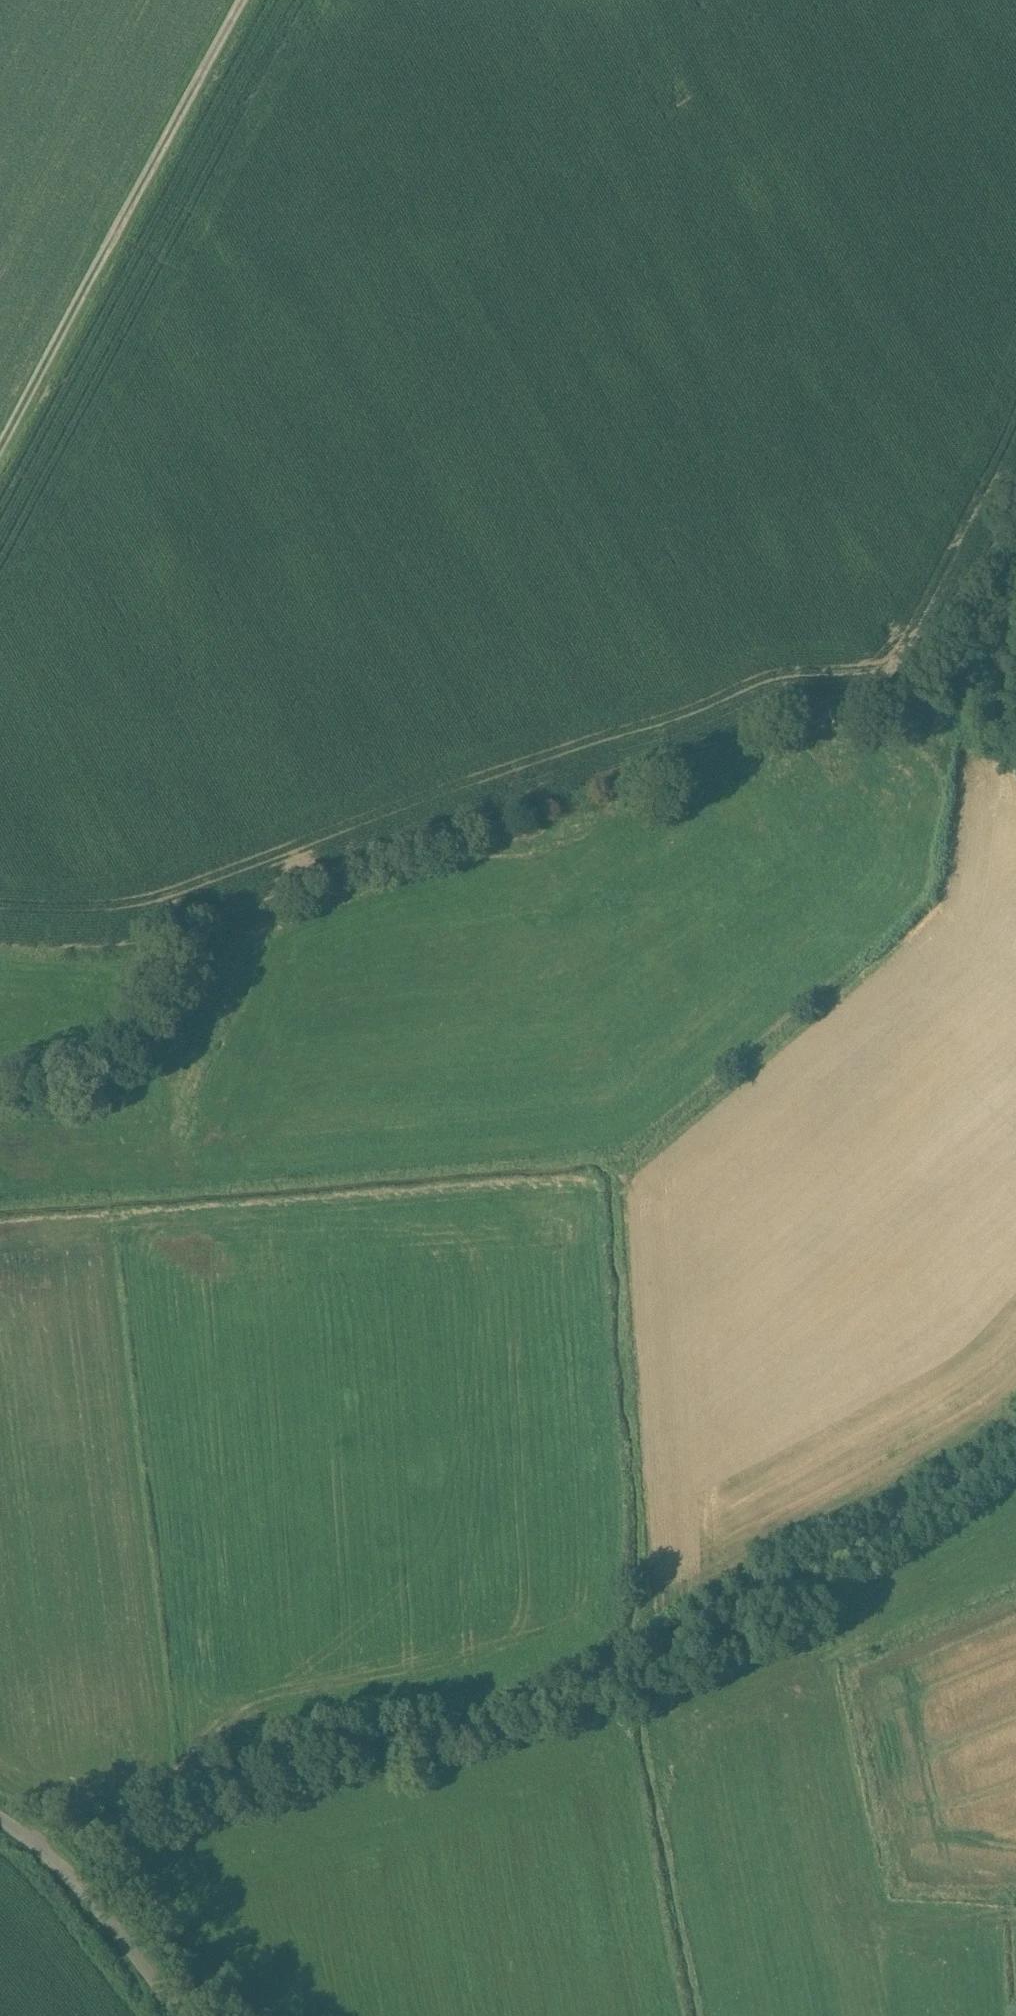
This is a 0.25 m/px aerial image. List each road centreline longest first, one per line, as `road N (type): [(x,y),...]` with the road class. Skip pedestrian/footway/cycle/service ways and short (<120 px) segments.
road 1 (track): [(240,0),(0,455)]
road 2 (unclassified): [(179,2015),(86,1893),(0,1819)]

